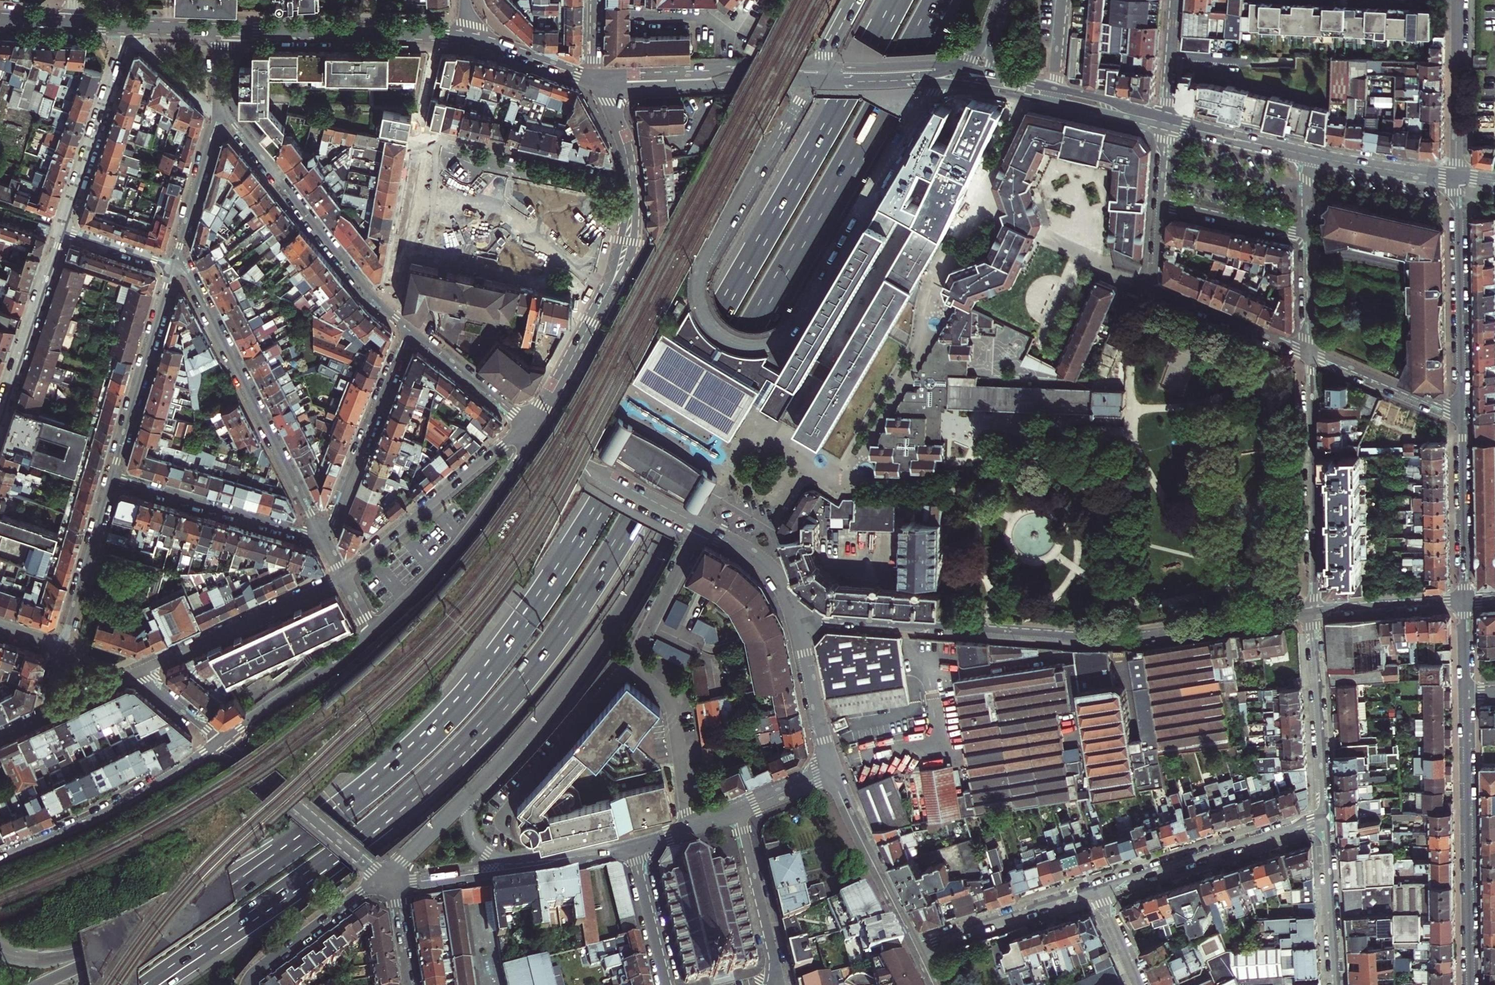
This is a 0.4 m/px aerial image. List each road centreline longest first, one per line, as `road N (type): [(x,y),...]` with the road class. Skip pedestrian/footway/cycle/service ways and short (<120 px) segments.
road 1 (trunk): [(149,984),(393,813),(525,678),(634,519),(903,63)]
road 2 (trunk): [(897,0),(721,309),(539,602),(454,713),(354,804)]
road 3 (trunk): [(470,794),(600,644),(638,585),(903,63)]
road 4 (residential): [(947,73),(806,318),(773,342),(742,343),(706,317),(700,274),(813,76)]
road 5 (residential): [(796,616),(1117,640),(1316,613)]
road 6 (residential): [(388,309),(422,156),(437,148),(632,192)]
road 7 (residential): [(694,828),(671,706),(637,654),(701,525)]
road 8 (trunk): [(354,804),(93,984)]
road 9 (residential): [(171,269),(191,284),(324,540)]
road 10 (residential): [(1466,691),(1470,984)]
road 11 (tertiary): [(369,637),(483,519),(530,427)]
road 12 (residential): [(388,309),(219,106)]
road 13 (tertiary): [(632,192),(618,270),(530,427)]
road 14 (residential): [(1316,613),(1310,354)]
road 15 (tertiary): [(0,859),(114,810),(221,743)]
road 16 (residential): [(1161,206),(1157,289),(1310,354)]
road 17 (tertiary): [(221,30),(468,39)]
road 18 (trunk): [(354,804),(146,928)]
road 19 (tertiary): [(530,427),(342,577)]
road 20 (residential): [(1326,819),(1097,890)]
road 21 (residential): [(1456,177),(1461,413)]
road 22 (residential): [(324,540),(410,329)]
road 23 (tertiary): [(342,577),(135,672)]
road 24 (residential): [(111,478),(324,540)]
road 25 (residential): [(171,269),(111,478)]
road 26 (residential): [(62,230),(128,27)]
road 27 (tertiary): [(221,743),(384,876)]
road 28 (tertiary): [(603,80),(813,76)]
road 29 (residential): [(1316,613),(1326,819)]
road 30 (tertiary): [(701,525),(530,427)]
road 31 (tertiary): [(919,947),(835,769)]
road 32 (residential): [(0,414),(62,230)]
road 33 (residential): [(1461,413),(1465,601)]
road 34 (residential): [(919,947),(1097,890)]
road 35 (tertiary): [(221,743),(369,637)]
road 36 (residential): [(778,984),(736,812)]
road 37 (residential): [(1459,0),(1456,177)]
road 38 (residential): [(111,478),(62,646)]
road 39 (residential): [(384,876),(249,984)]
road 40 (tertiary): [(384,876),(411,883),(553,862)]
road 41 (residential): [(596,12),(707,14),(742,39),(751,25)]
road 42 (residential): [(219,106),(171,269)]
road 43 (residential): [(1335,984),(1326,819)]
road 44 (residential): [(1461,413),(1310,354)]
road 45 (tertiary): [(835,769),(796,616)]
road 46 (residential): [(530,427),(410,329)]
road 47 (trunk): [(146,928),(56,958),(0,952)]
road 48 (tertiary): [(1307,156),(1456,177)]
road 49 (residential): [(1316,613),(1465,601)]
road 50 (residential): [(1161,206),(1308,233)]
road 51 (tertiary): [(1165,122),(1307,156)]
road 52 (tertiary): [(468,39),(603,80)]
road 53 (residential): [(634,848),(669,984)]
road 54 (tertiary): [(796,616),(769,566),(701,525)]
road 55 (tertiary): [(813,76),(947,73)]
road 56 (tertiary): [(553,862),(486,853),(470,829),(470,794)]
road 57 (residential): [(1165,122),(1174,0)]
road 58 (residential): [(1310,354),(1308,233)]
road 59 (trunk): [(146,928),(40,984)]

